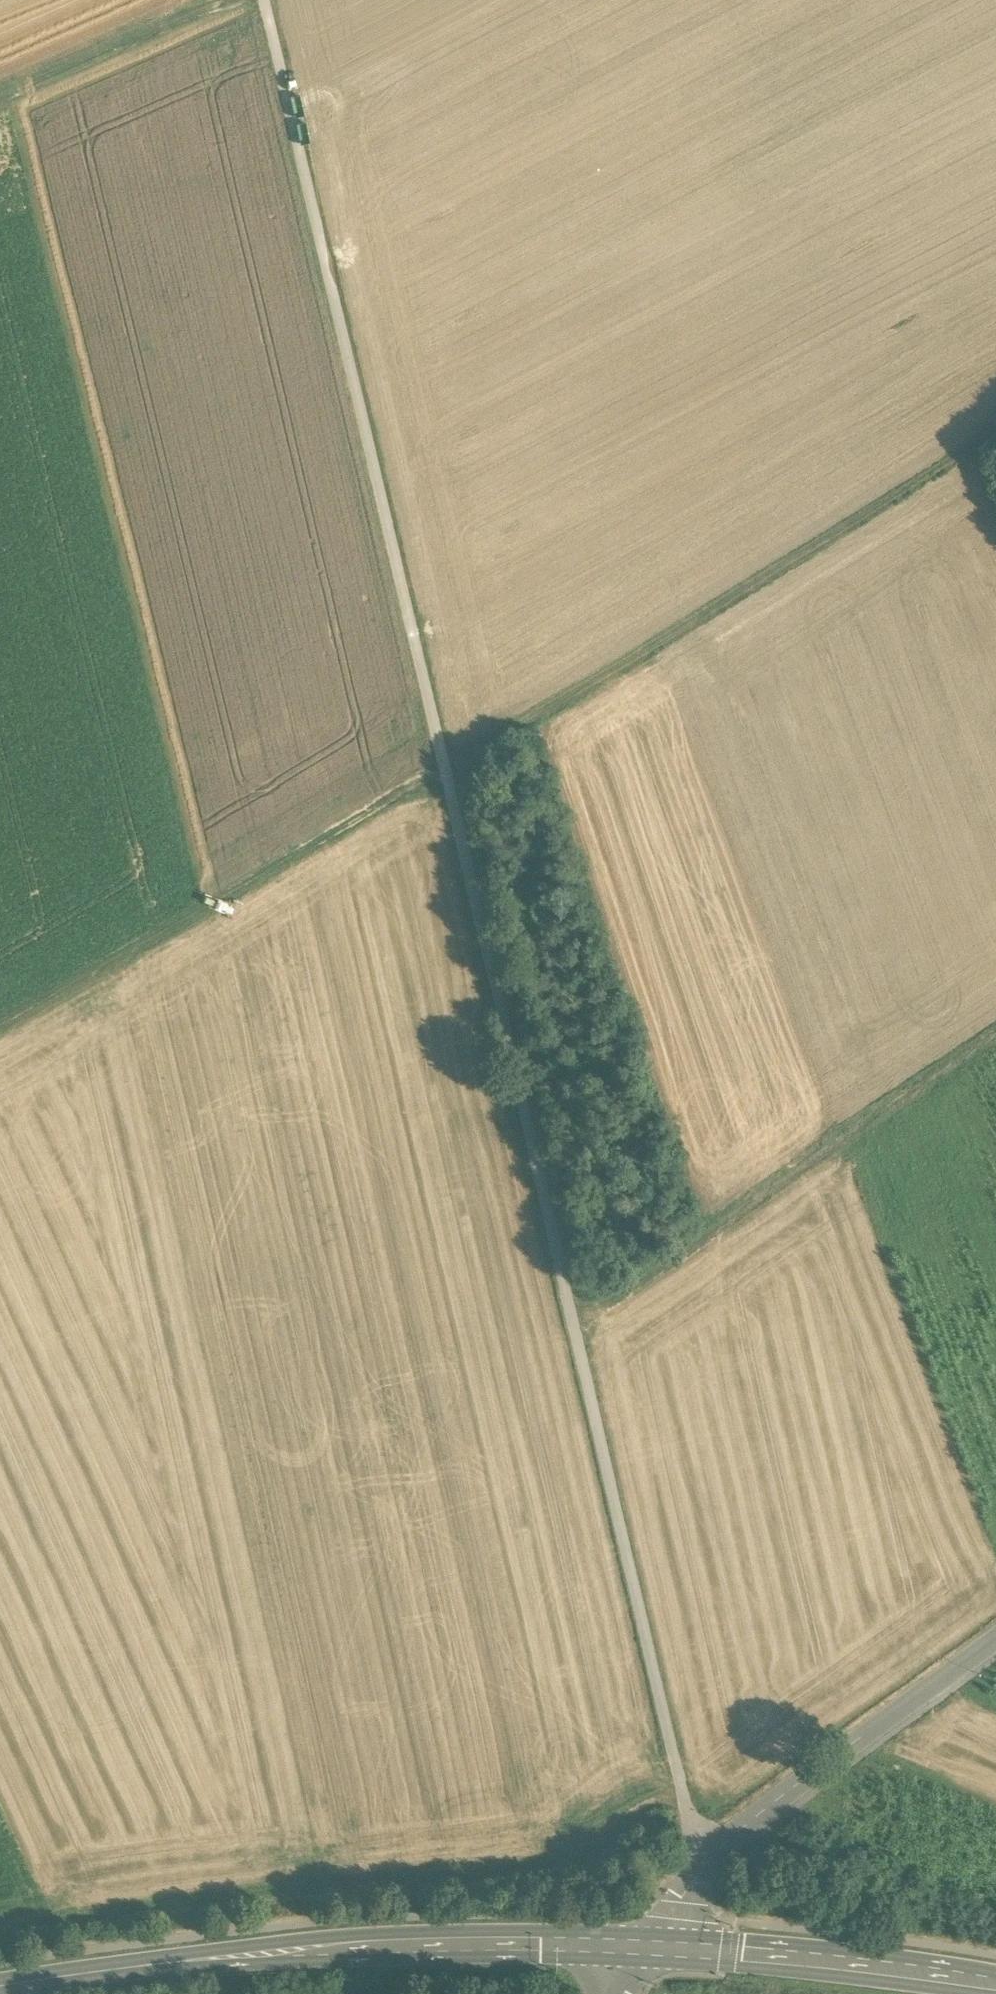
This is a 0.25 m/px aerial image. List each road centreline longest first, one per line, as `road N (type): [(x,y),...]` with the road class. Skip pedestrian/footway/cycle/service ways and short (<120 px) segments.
road 1 (track): [(264,0),(681,1799),(688,1827),(711,1857)]
road 2 (track): [(683,1805),(634,1818),(565,1866),(0,1936)]
road 3 (secondary): [(0,1985),(339,1947),(653,1945)]
road 4 (track): [(443,771),(995,431)]
road 5 (track): [(571,1326),(995,1037)]
road 6 (residential): [(653,1945),(711,1857),(744,1827),(995,1645)]
road 7 (track): [(0,1030),(389,803)]
road 8 (secondary): [(653,1945),(995,1984)]
road 9 (track): [(0,98),(223,0)]

